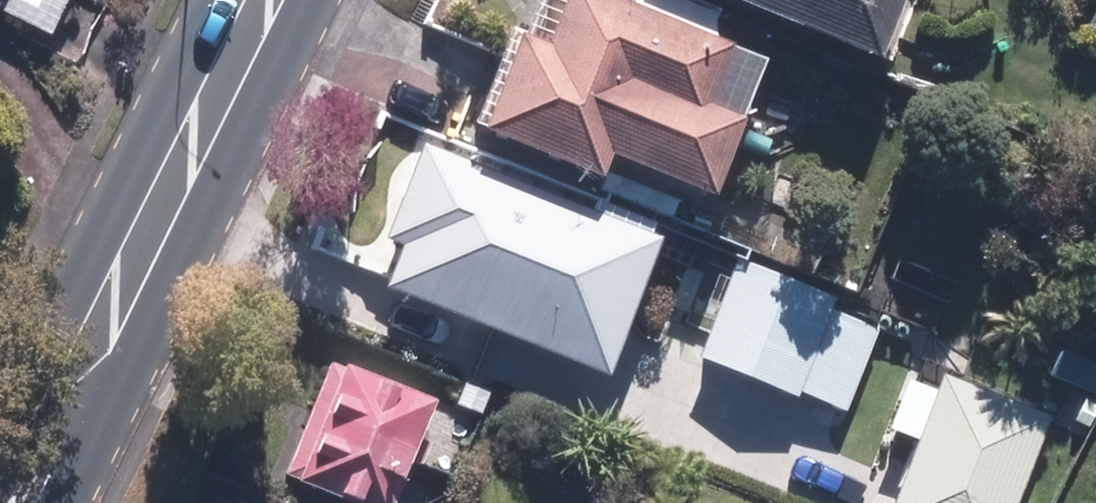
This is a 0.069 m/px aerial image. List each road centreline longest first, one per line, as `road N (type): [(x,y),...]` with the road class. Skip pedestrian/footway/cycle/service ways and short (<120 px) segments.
road 1 (primary): [(21,502),(263,0)]

